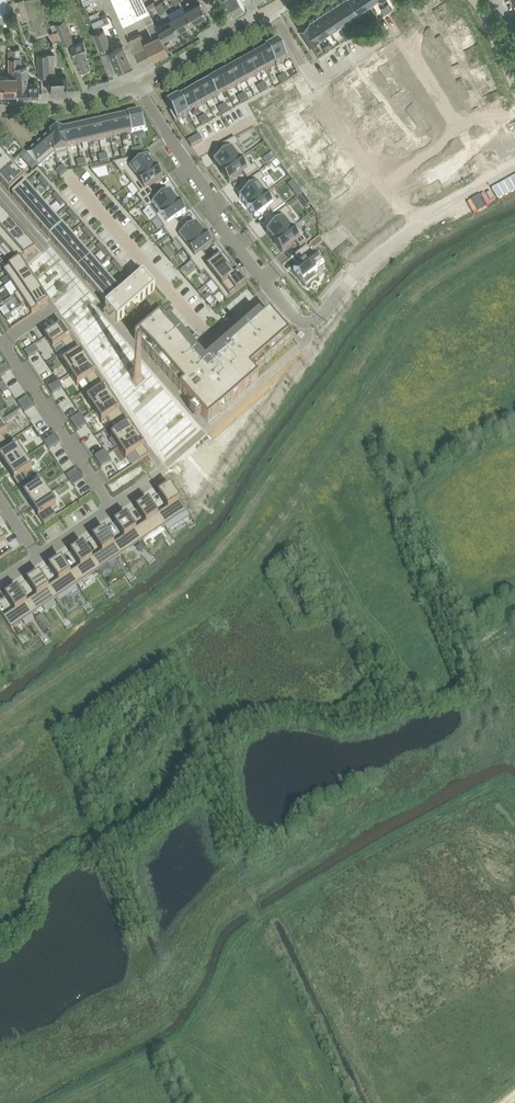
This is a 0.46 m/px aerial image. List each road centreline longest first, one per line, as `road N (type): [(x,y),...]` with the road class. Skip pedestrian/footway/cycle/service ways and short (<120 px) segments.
road 1 (residential): [(136,83),(214,200),(212,212),(298,320),(320,316),(375,255),(426,219)]
road 2 (residential): [(271,8),(353,143),(370,145),(426,219)]
road 3 (residential): [(0,196),(81,289),(0,345)]
road 4 (residential): [(0,108),(66,105),(136,83)]
road 5 (residential): [(151,479),(41,556)]

